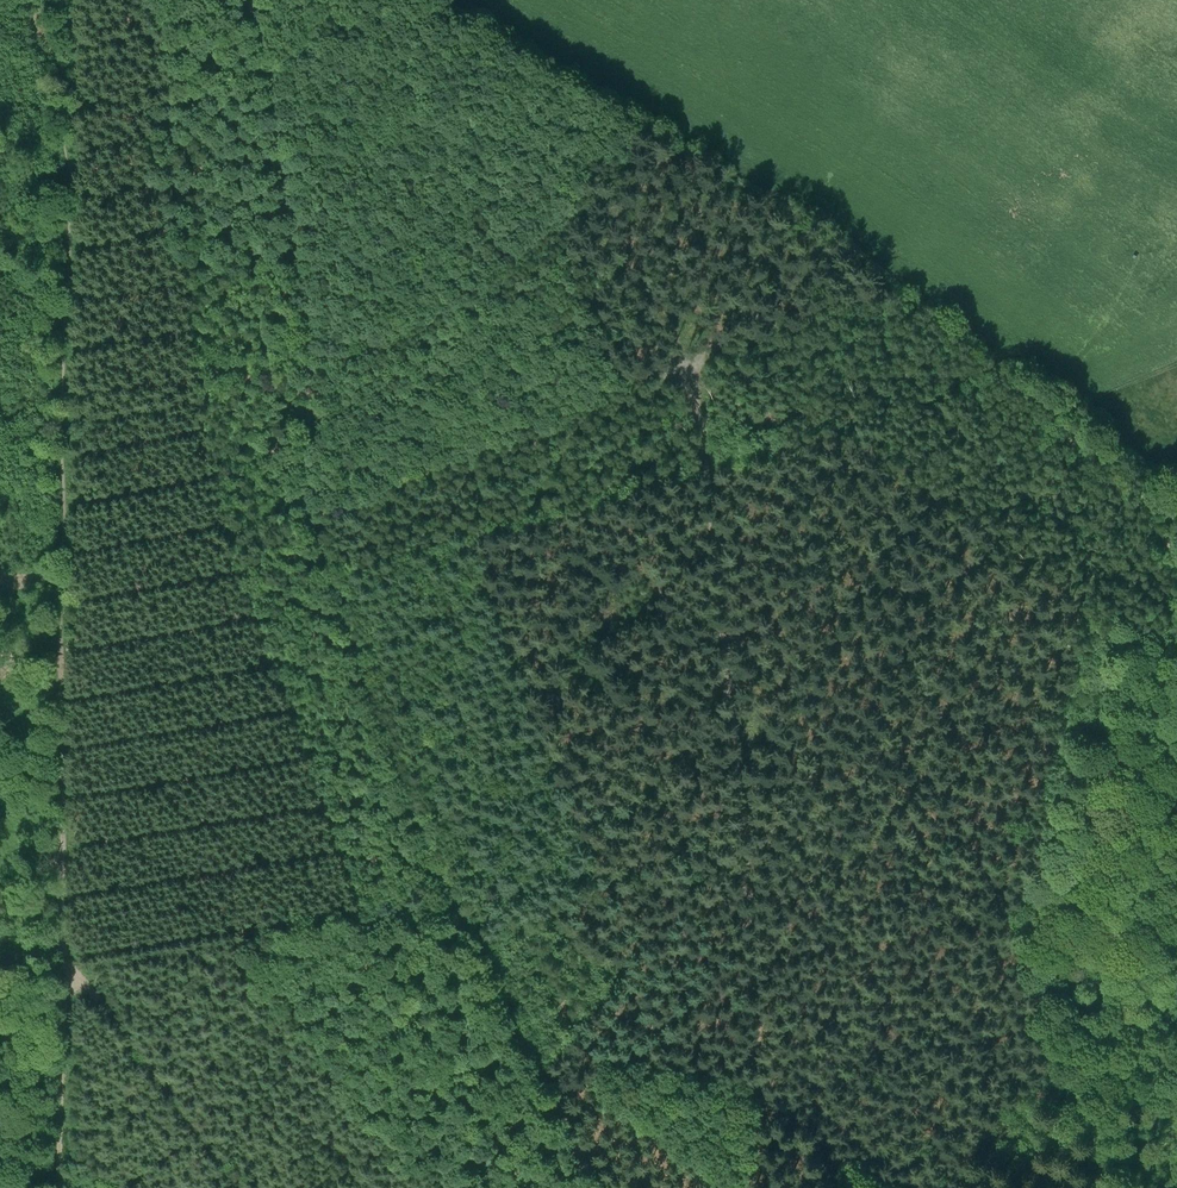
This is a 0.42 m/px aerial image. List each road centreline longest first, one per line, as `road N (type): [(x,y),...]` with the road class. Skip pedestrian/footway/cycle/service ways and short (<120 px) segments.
road 1 (track): [(253,0),(307,312),(301,466),(309,533),(444,897),(602,1187)]
road 2 (track): [(688,373),(707,470),(747,854),(758,1047),(748,1187)]
road 3 (track): [(59,1187),(60,740)]
road 4 (track): [(64,956),(232,1187)]

